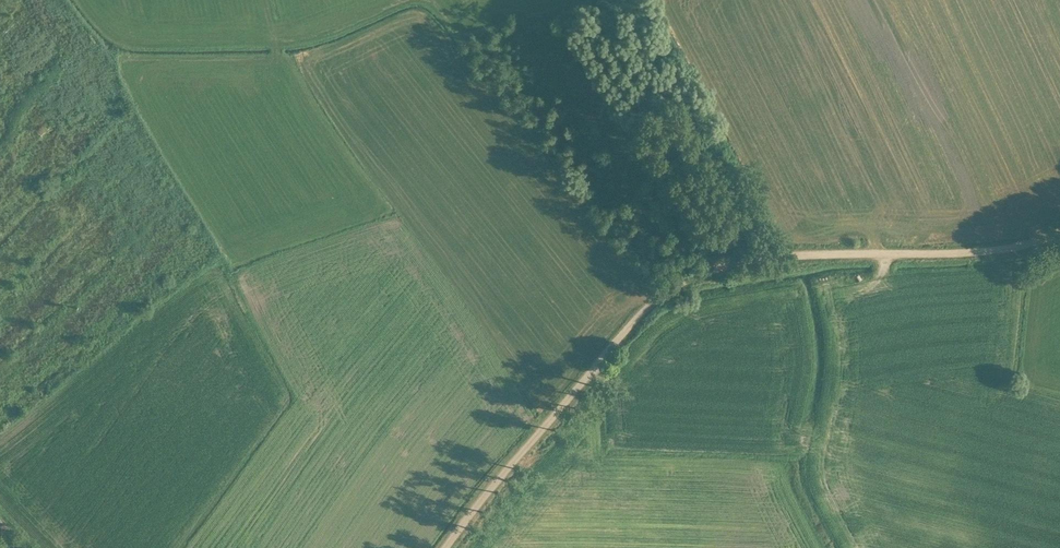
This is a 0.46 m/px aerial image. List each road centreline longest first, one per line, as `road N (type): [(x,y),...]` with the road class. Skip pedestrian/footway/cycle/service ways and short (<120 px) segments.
road 1 (track): [(448,547),(536,428),(676,279),(724,259),(796,250),(973,250),(1032,241),(1059,228)]

